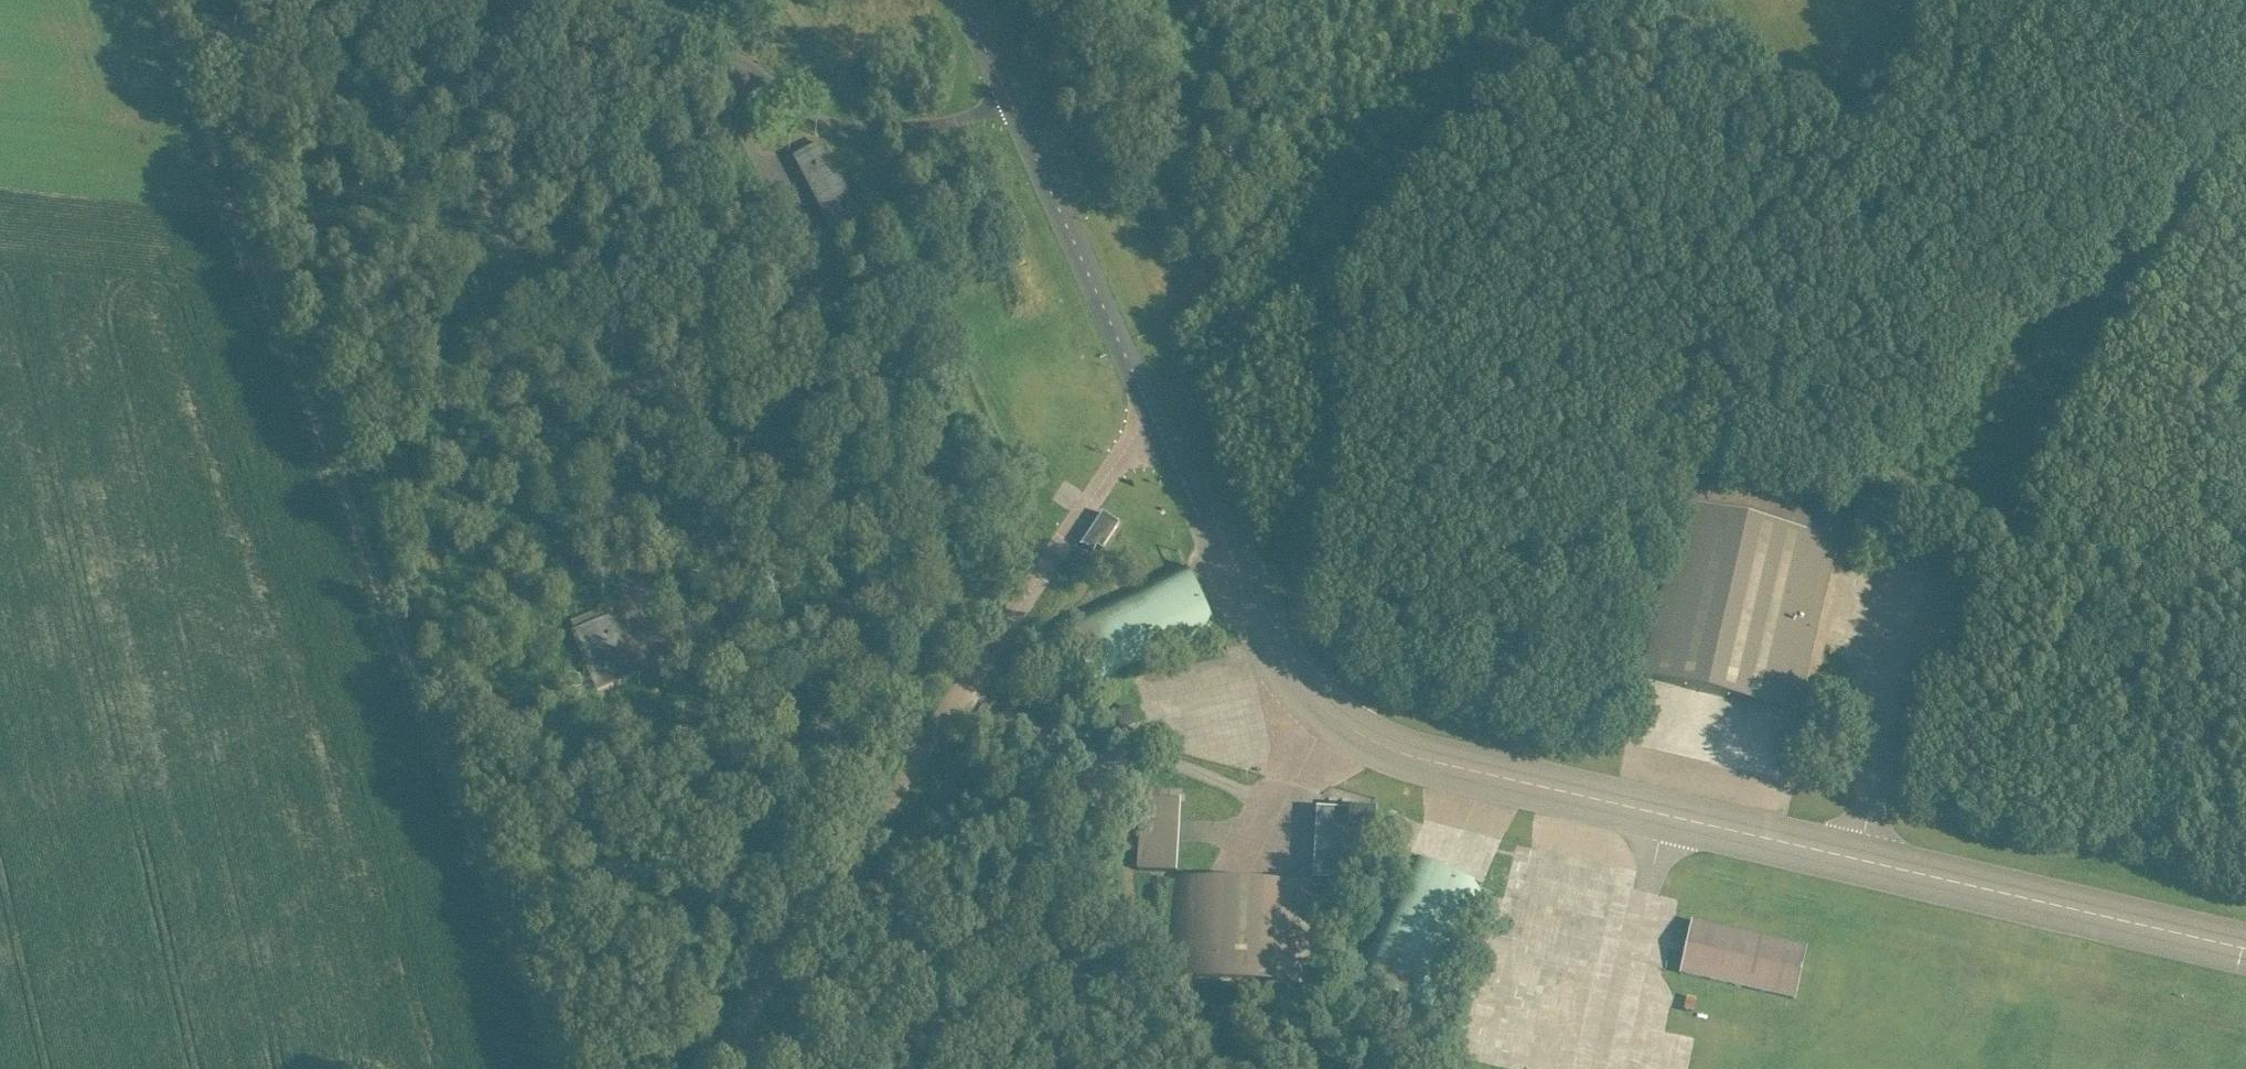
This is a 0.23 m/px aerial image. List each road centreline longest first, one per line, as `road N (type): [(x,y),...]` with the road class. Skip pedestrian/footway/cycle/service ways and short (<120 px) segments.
road 1 (unclassified): [(1153,404),(1231,583),(1273,656),(1334,722),(1380,747),(2245,951)]
road 2 (track): [(558,1068),(154,0)]
road 3 (unclassified): [(696,1068),(1056,551)]
road 4 (unclassified): [(688,0),(733,67),(805,111),(851,128),(939,123),(998,89)]
road 5 (unclassified): [(998,89),(1153,404)]
road 6 (unclassified): [(1153,404),(1056,551)]

